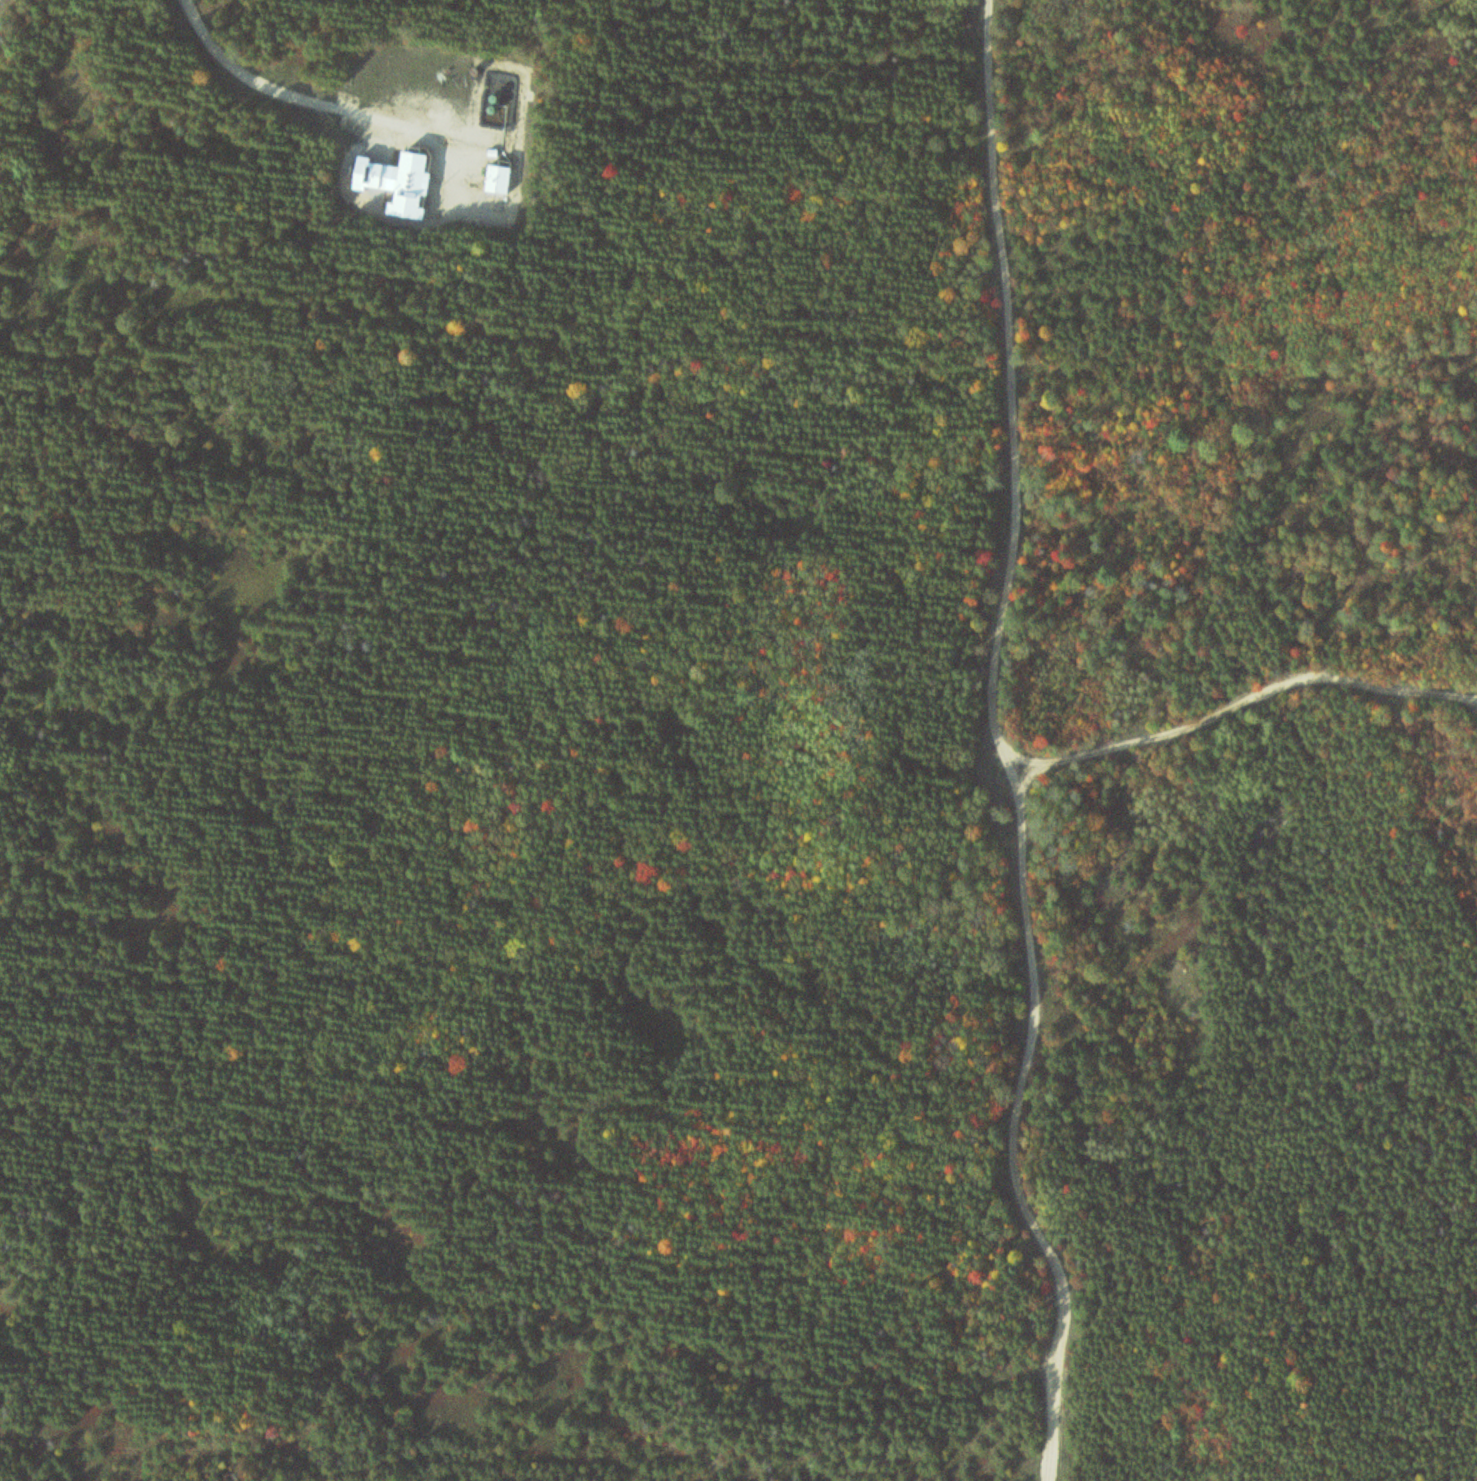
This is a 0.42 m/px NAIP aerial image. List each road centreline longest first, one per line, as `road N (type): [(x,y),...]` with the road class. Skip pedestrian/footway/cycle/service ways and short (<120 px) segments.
road 1 (residential): [(1060,1480),(1077,1288),(1021,1157),(1041,1019),(1032,770),(996,704),(1029,515),(999,0)]

